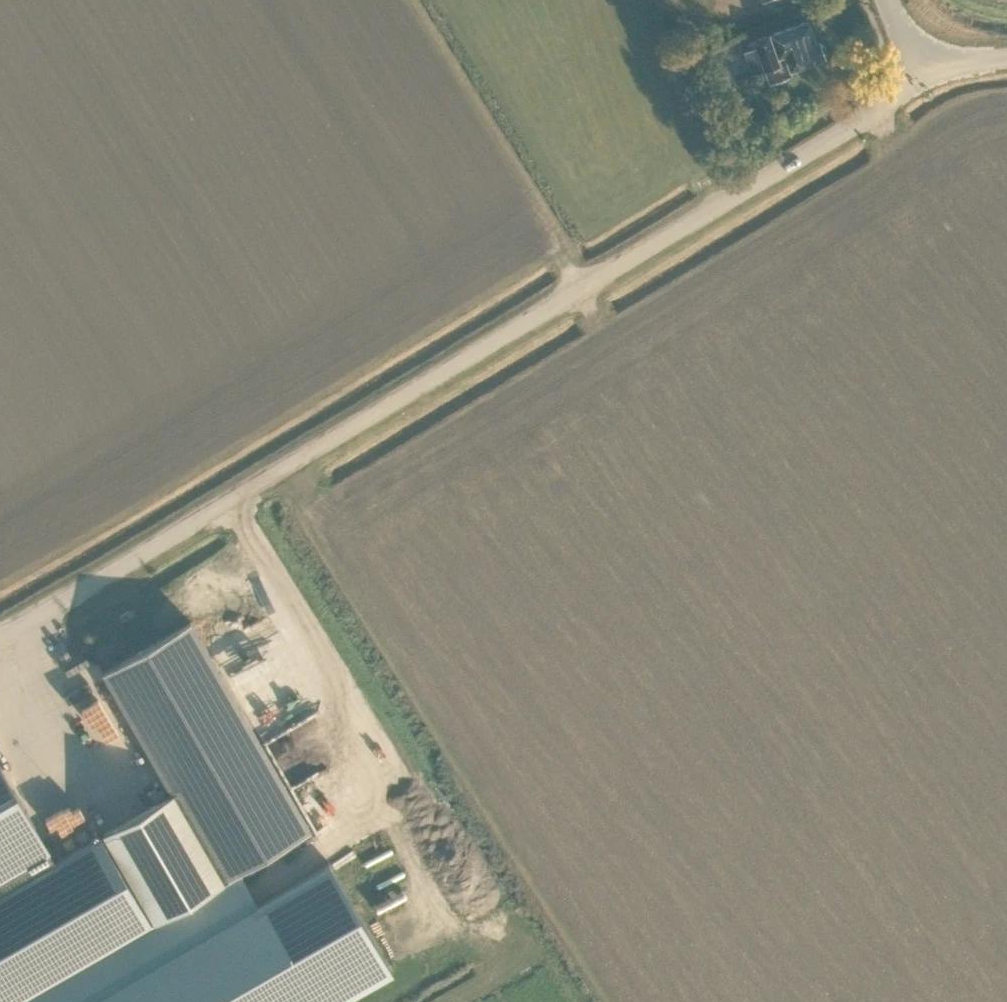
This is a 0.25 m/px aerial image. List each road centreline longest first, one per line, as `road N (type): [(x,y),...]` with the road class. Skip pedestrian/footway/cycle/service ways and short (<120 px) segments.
road 1 (unclassified): [(0,637),(883,109),(927,63)]

